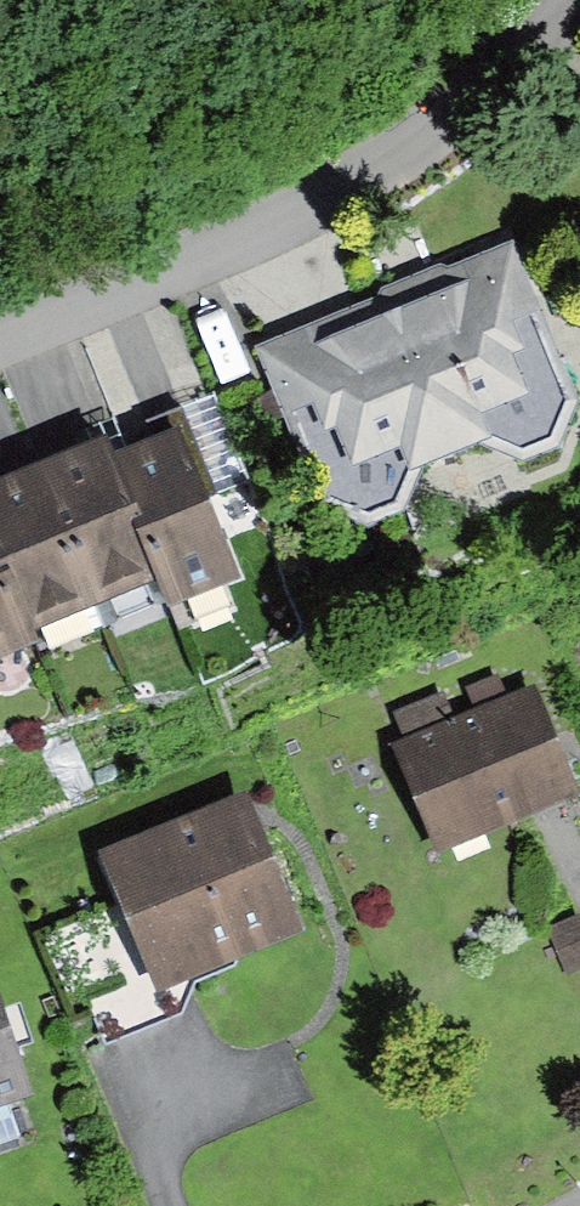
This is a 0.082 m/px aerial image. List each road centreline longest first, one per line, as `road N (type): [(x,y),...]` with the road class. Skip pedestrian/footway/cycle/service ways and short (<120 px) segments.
road 1 (residential): [(568,0),(492,83),(408,145),(320,196),(0,331)]

